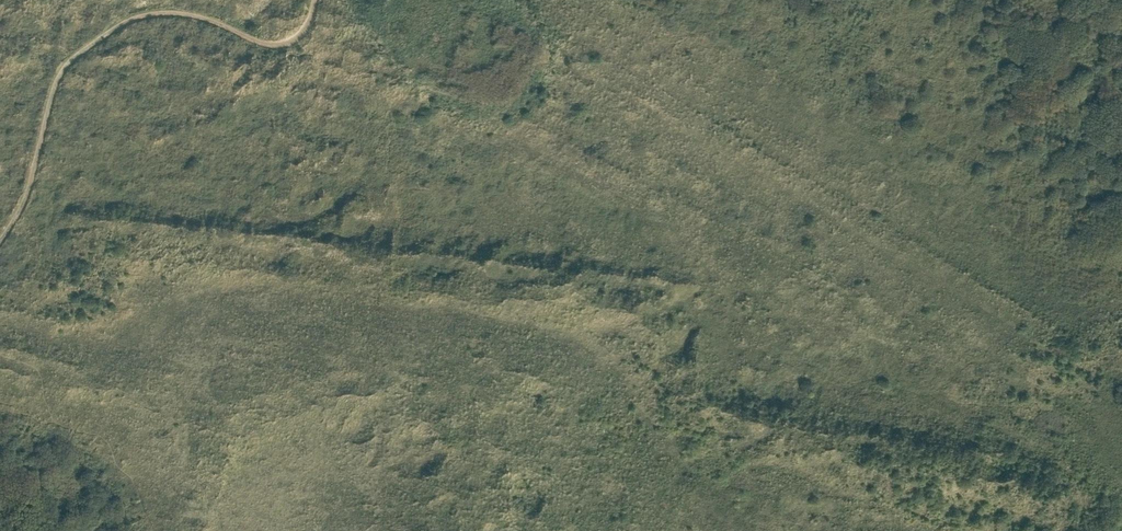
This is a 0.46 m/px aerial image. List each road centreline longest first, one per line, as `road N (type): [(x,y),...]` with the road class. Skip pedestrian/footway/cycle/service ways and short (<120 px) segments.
road 1 (track): [(0,239),(29,188),(59,71),(137,16),(196,14),(267,42),(296,37),(317,0)]

